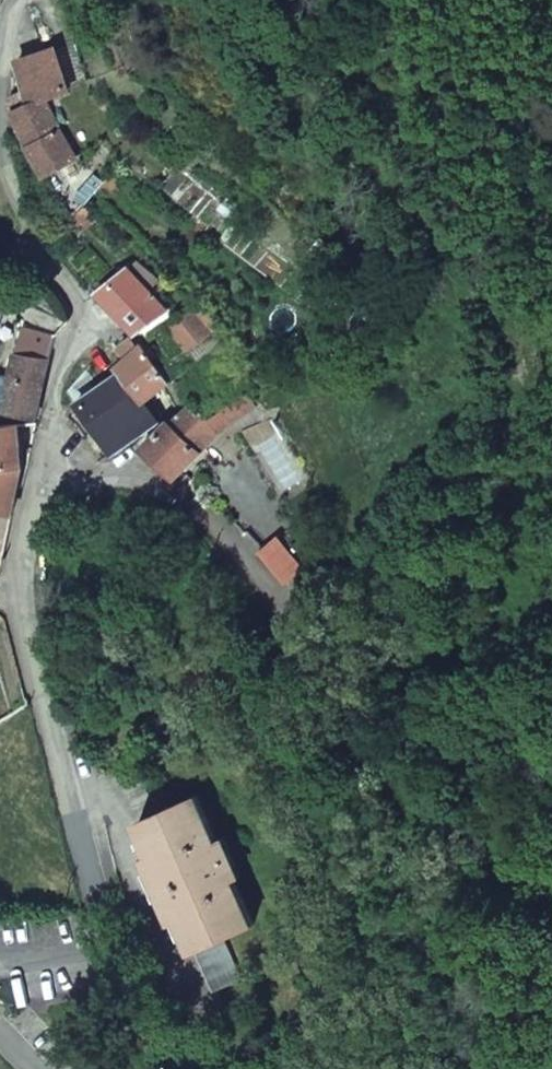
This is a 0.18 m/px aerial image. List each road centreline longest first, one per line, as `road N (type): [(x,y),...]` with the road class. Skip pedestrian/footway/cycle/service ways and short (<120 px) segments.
road 1 (residential): [(0,962),(106,947),(30,618),(22,558),(36,495)]
road 2 (residential): [(36,495),(67,474),(108,475),(167,494),(200,516),(367,718)]
road 3 (residential): [(36,495),(59,374),(81,318),(14,193),(0,139)]

